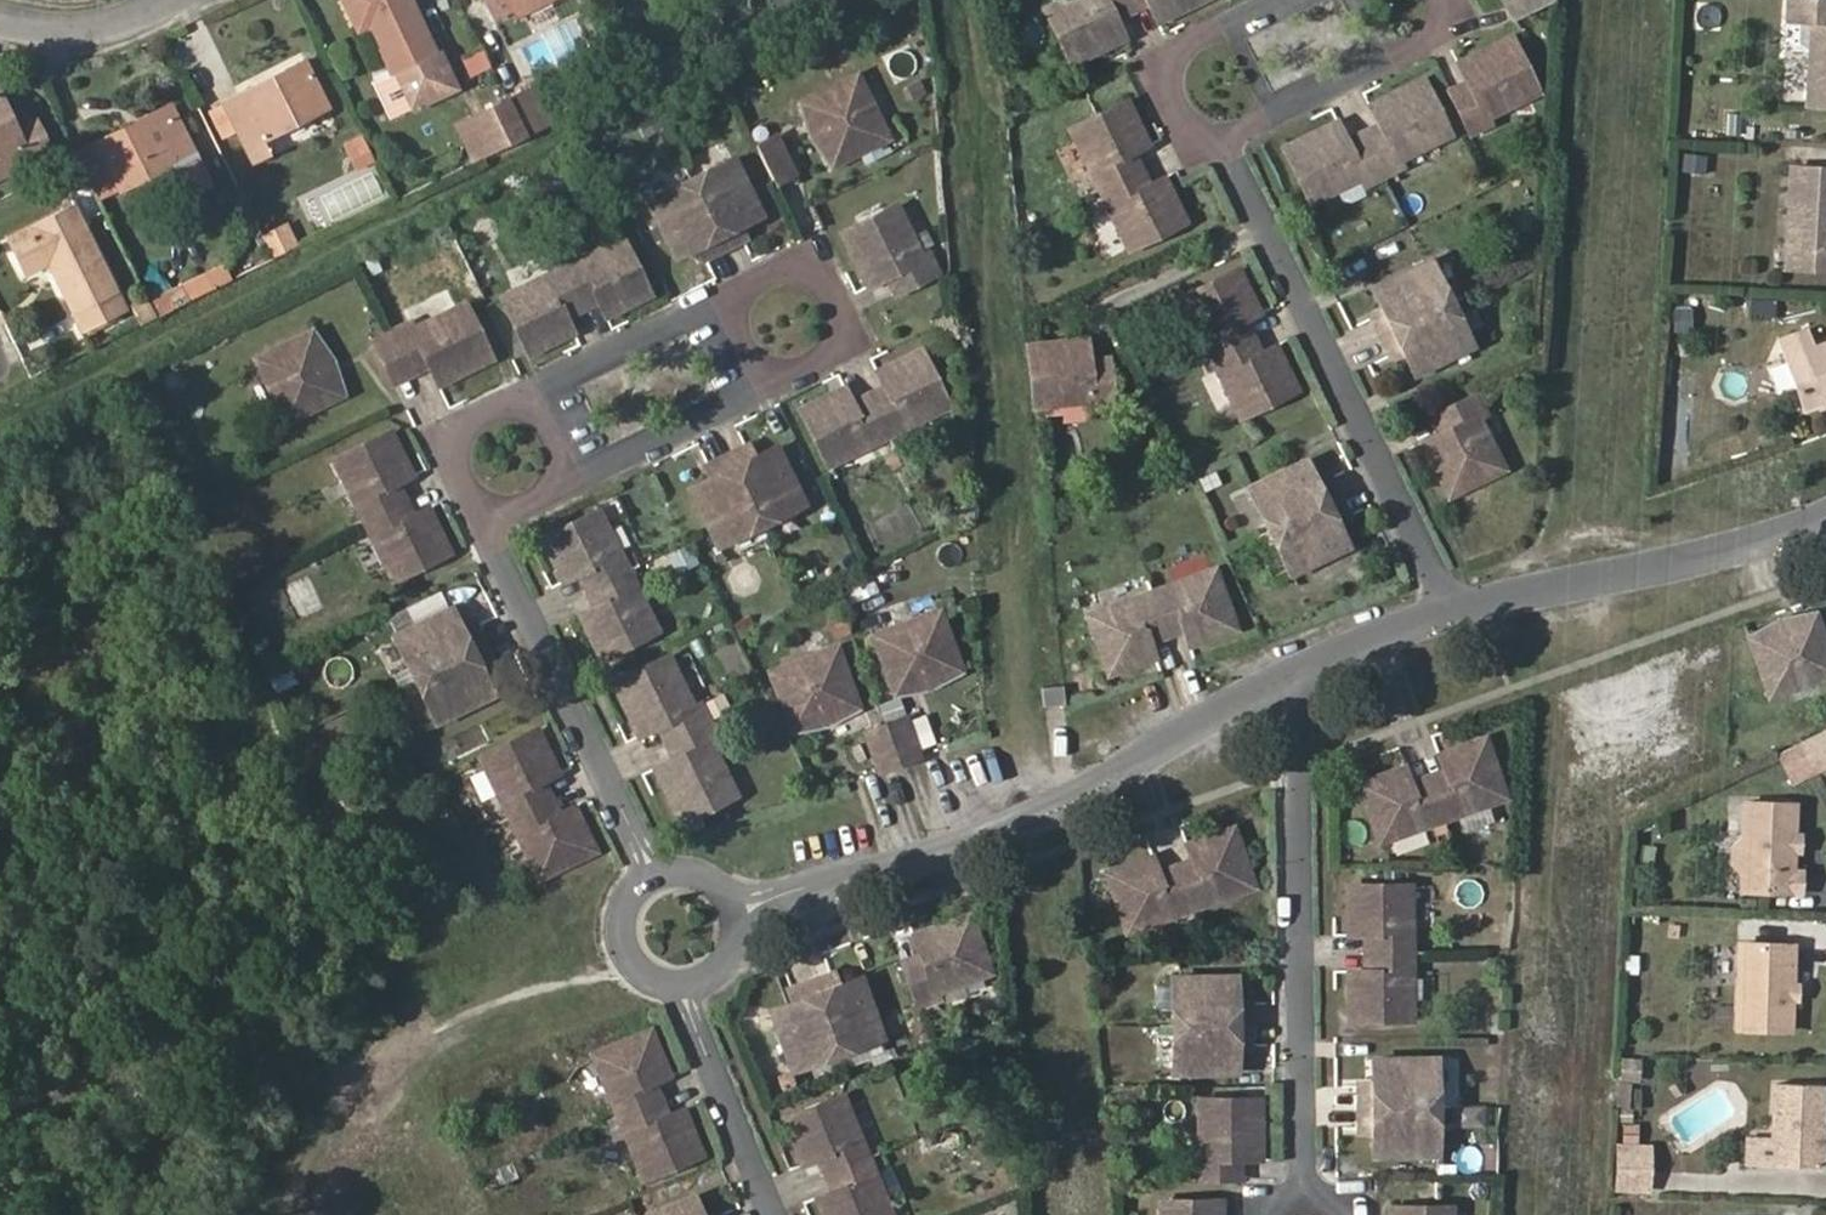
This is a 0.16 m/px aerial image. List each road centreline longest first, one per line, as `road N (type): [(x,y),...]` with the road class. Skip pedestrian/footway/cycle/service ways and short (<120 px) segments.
road 1 (track): [(963,0),(1080,1214)]
road 2 (residential): [(736,916),(1036,816),(1298,669)]
road 3 (residential): [(1451,608),(1222,132)]
road 4 (residential): [(1298,669),(1305,1192)]
road 5 (residential): [(649,872),(482,517)]
road 6 (residential): [(1451,608),(1745,544),(1825,513)]
road 7 (residential): [(759,384),(855,338),(814,259),(716,306)]
road 8 (residential): [(1222,132),(1460,17),(1452,0)]
road 9 (residential): [(777,1214),(687,988)]
road 10 (residential): [(1281,0),(1163,58),(1198,135)]
road 11 (residential): [(579,470),(759,384)]
road 12 (residential): [(539,389),(443,435),(482,517)]
road 13 (residential): [(716,306),(539,389)]
road 14 (residential): [(168,0),(93,31),(0,19)]
road 15 (residential): [(649,872),(623,896),(617,948),(638,976),(687,988)]
road 16 (residential): [(1298,669),(1451,608)]

